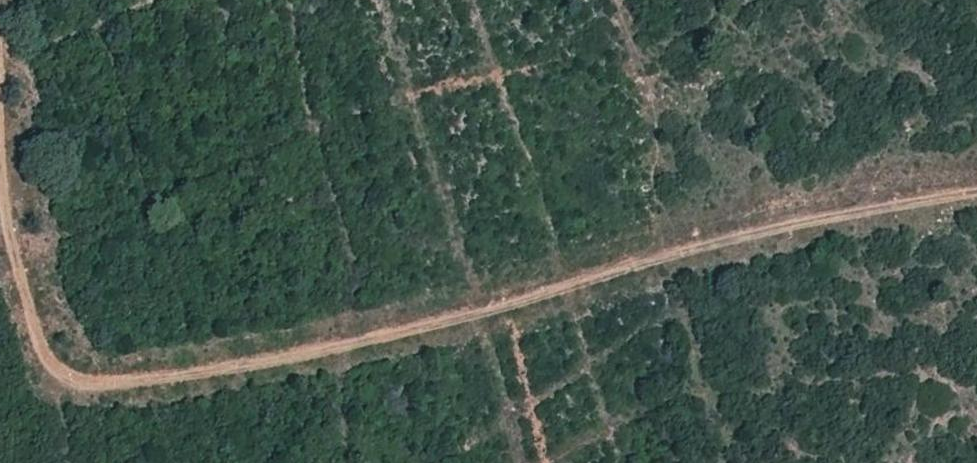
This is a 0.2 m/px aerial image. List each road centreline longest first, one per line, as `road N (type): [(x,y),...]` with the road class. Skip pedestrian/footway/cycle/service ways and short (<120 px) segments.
road 1 (track): [(976,192),(803,223),(397,334),(74,383),(33,305),(0,171)]
road 2 (primary): [(422,0),(544,462)]

